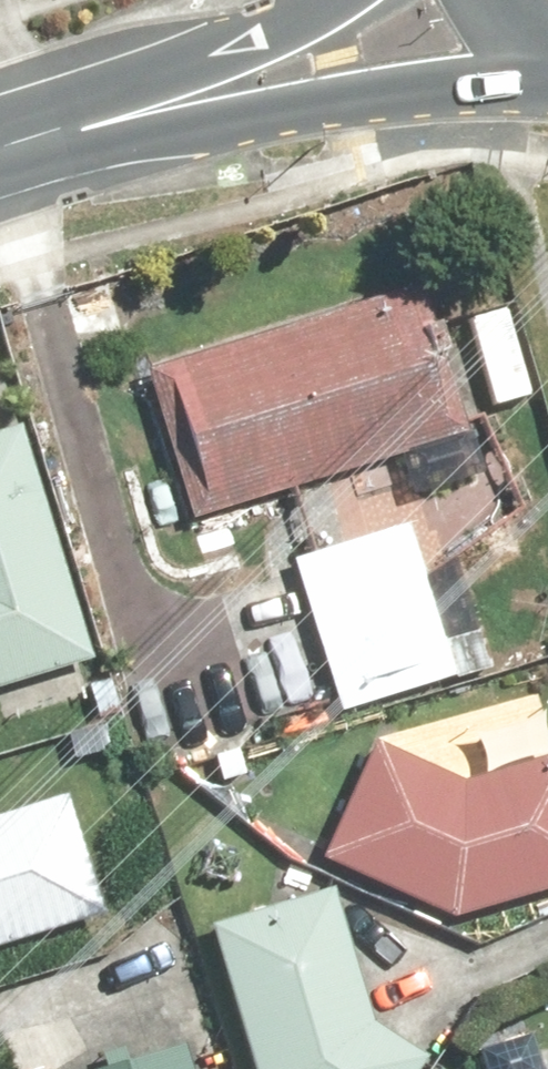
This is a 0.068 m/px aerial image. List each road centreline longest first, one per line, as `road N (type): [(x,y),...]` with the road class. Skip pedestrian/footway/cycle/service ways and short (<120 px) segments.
road 1 (secondary): [(547,72),(66,130)]
road 2 (secondary): [(66,130),(331,0)]

